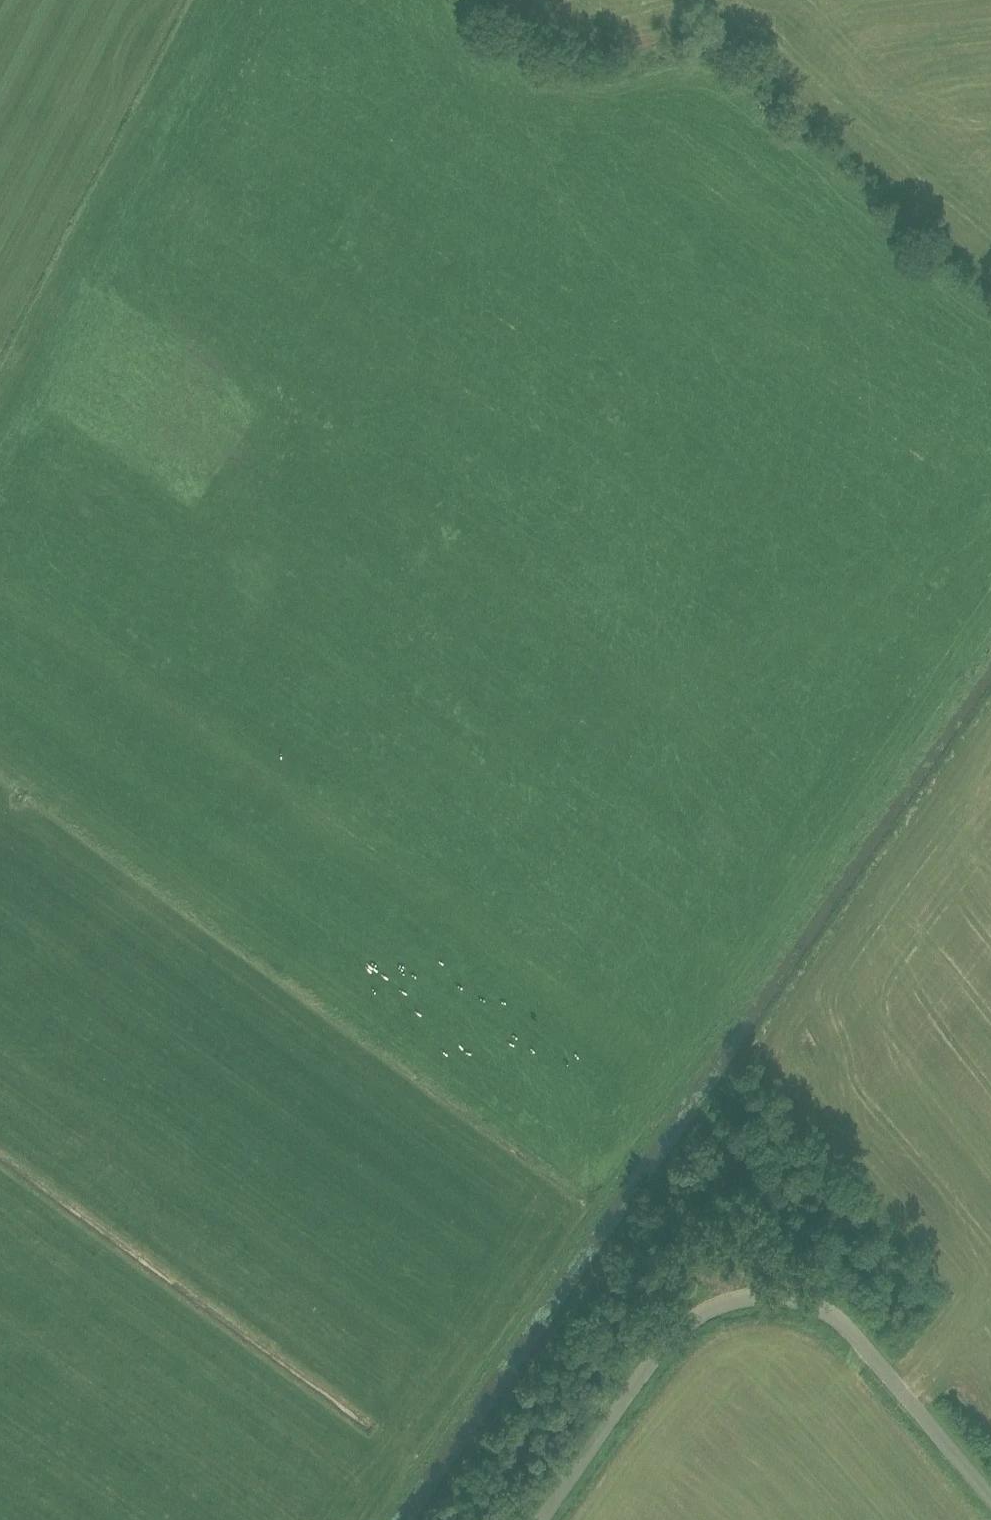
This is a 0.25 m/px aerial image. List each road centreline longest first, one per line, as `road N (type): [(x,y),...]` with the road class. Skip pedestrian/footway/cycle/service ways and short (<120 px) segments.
road 1 (unclassified): [(545,1519),(667,1345),(702,1315),(771,1301)]
road 2 (unclassified): [(990,1499),(845,1325),(811,1306),(771,1301)]

